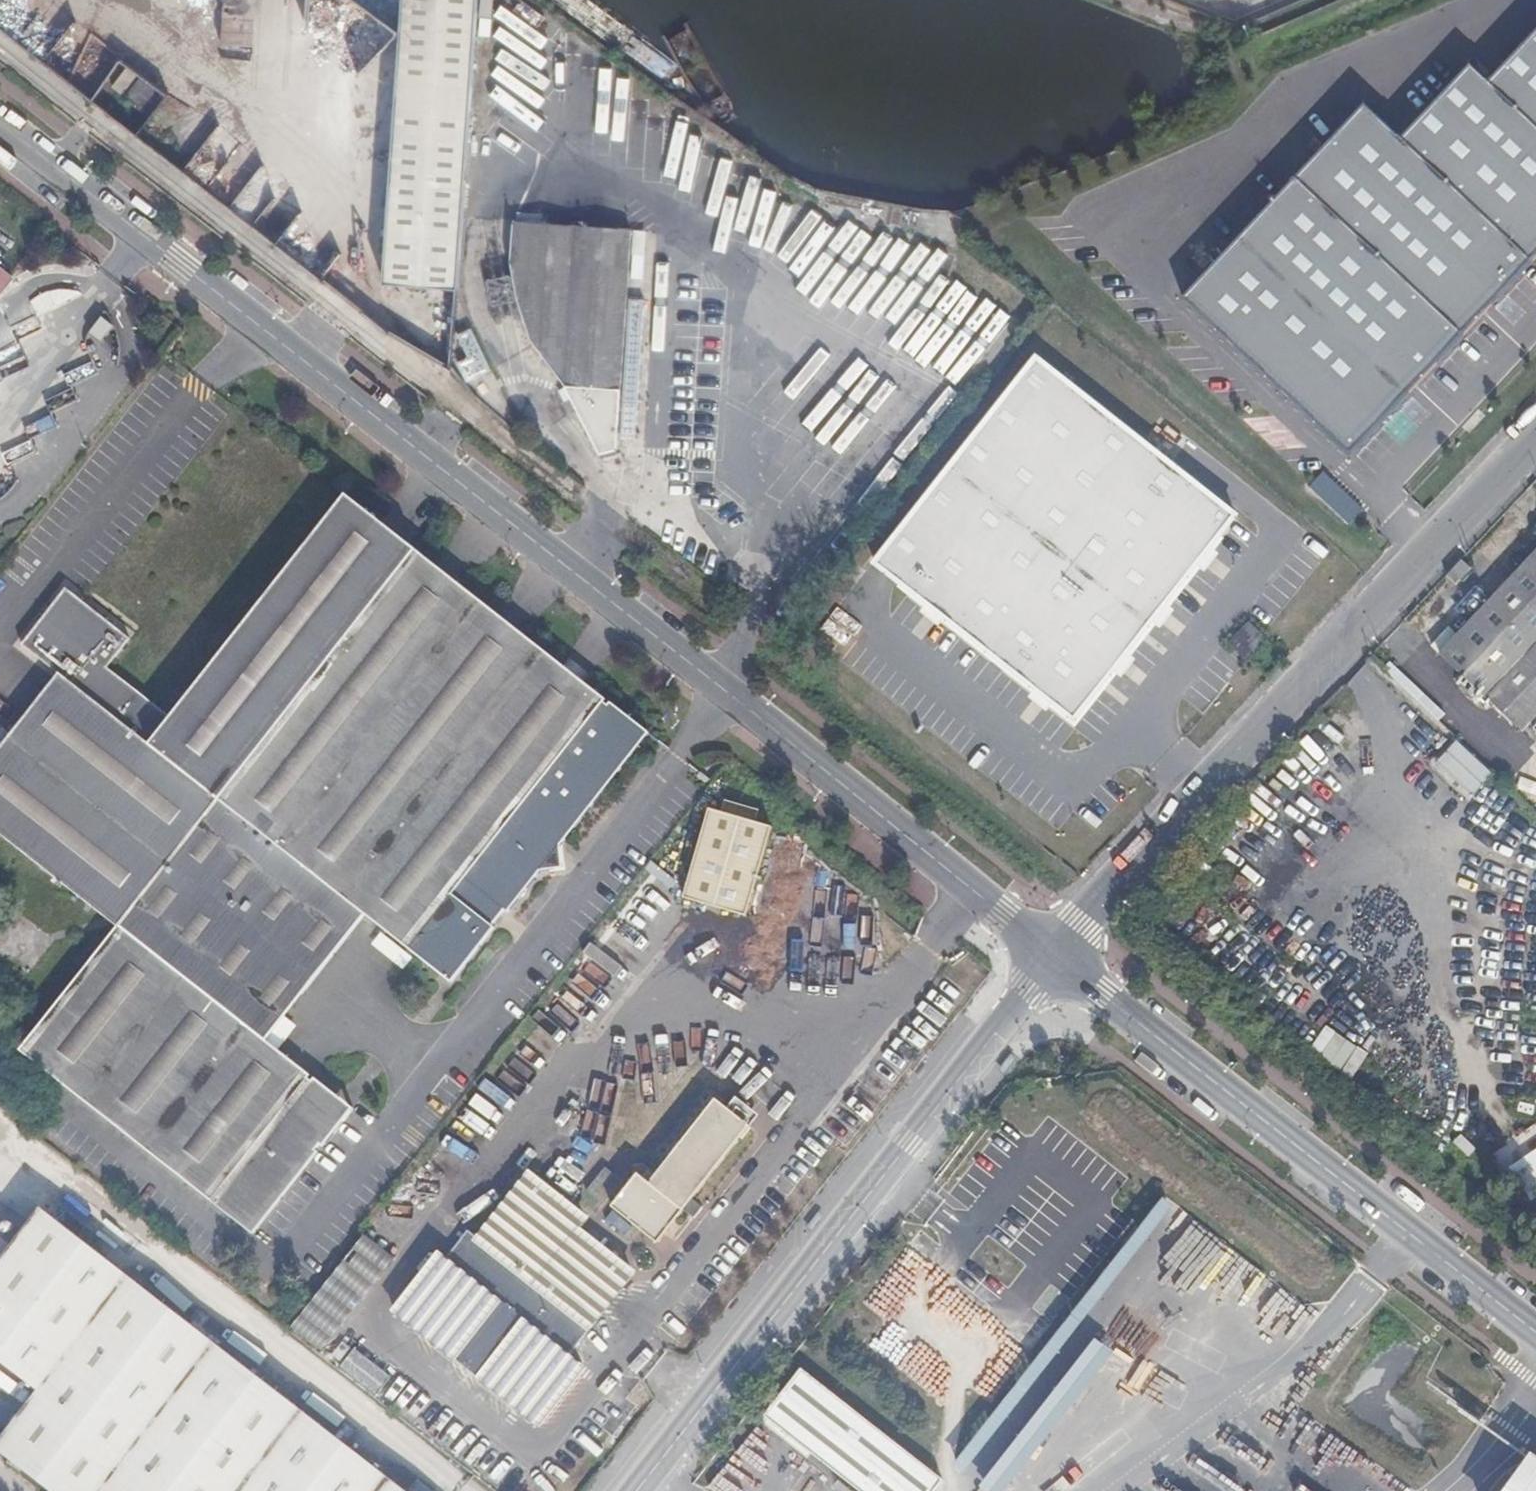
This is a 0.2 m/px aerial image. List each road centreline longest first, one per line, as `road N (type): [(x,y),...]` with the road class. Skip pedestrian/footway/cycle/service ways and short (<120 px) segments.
road 1 (unclassified): [(1053,958),(0,122)]
road 2 (residential): [(1053,958),(1535,441)]
road 3 (unclassified): [(636,1490),(1053,958)]
road 4 (unclassified): [(1535,1335),(1053,958)]

